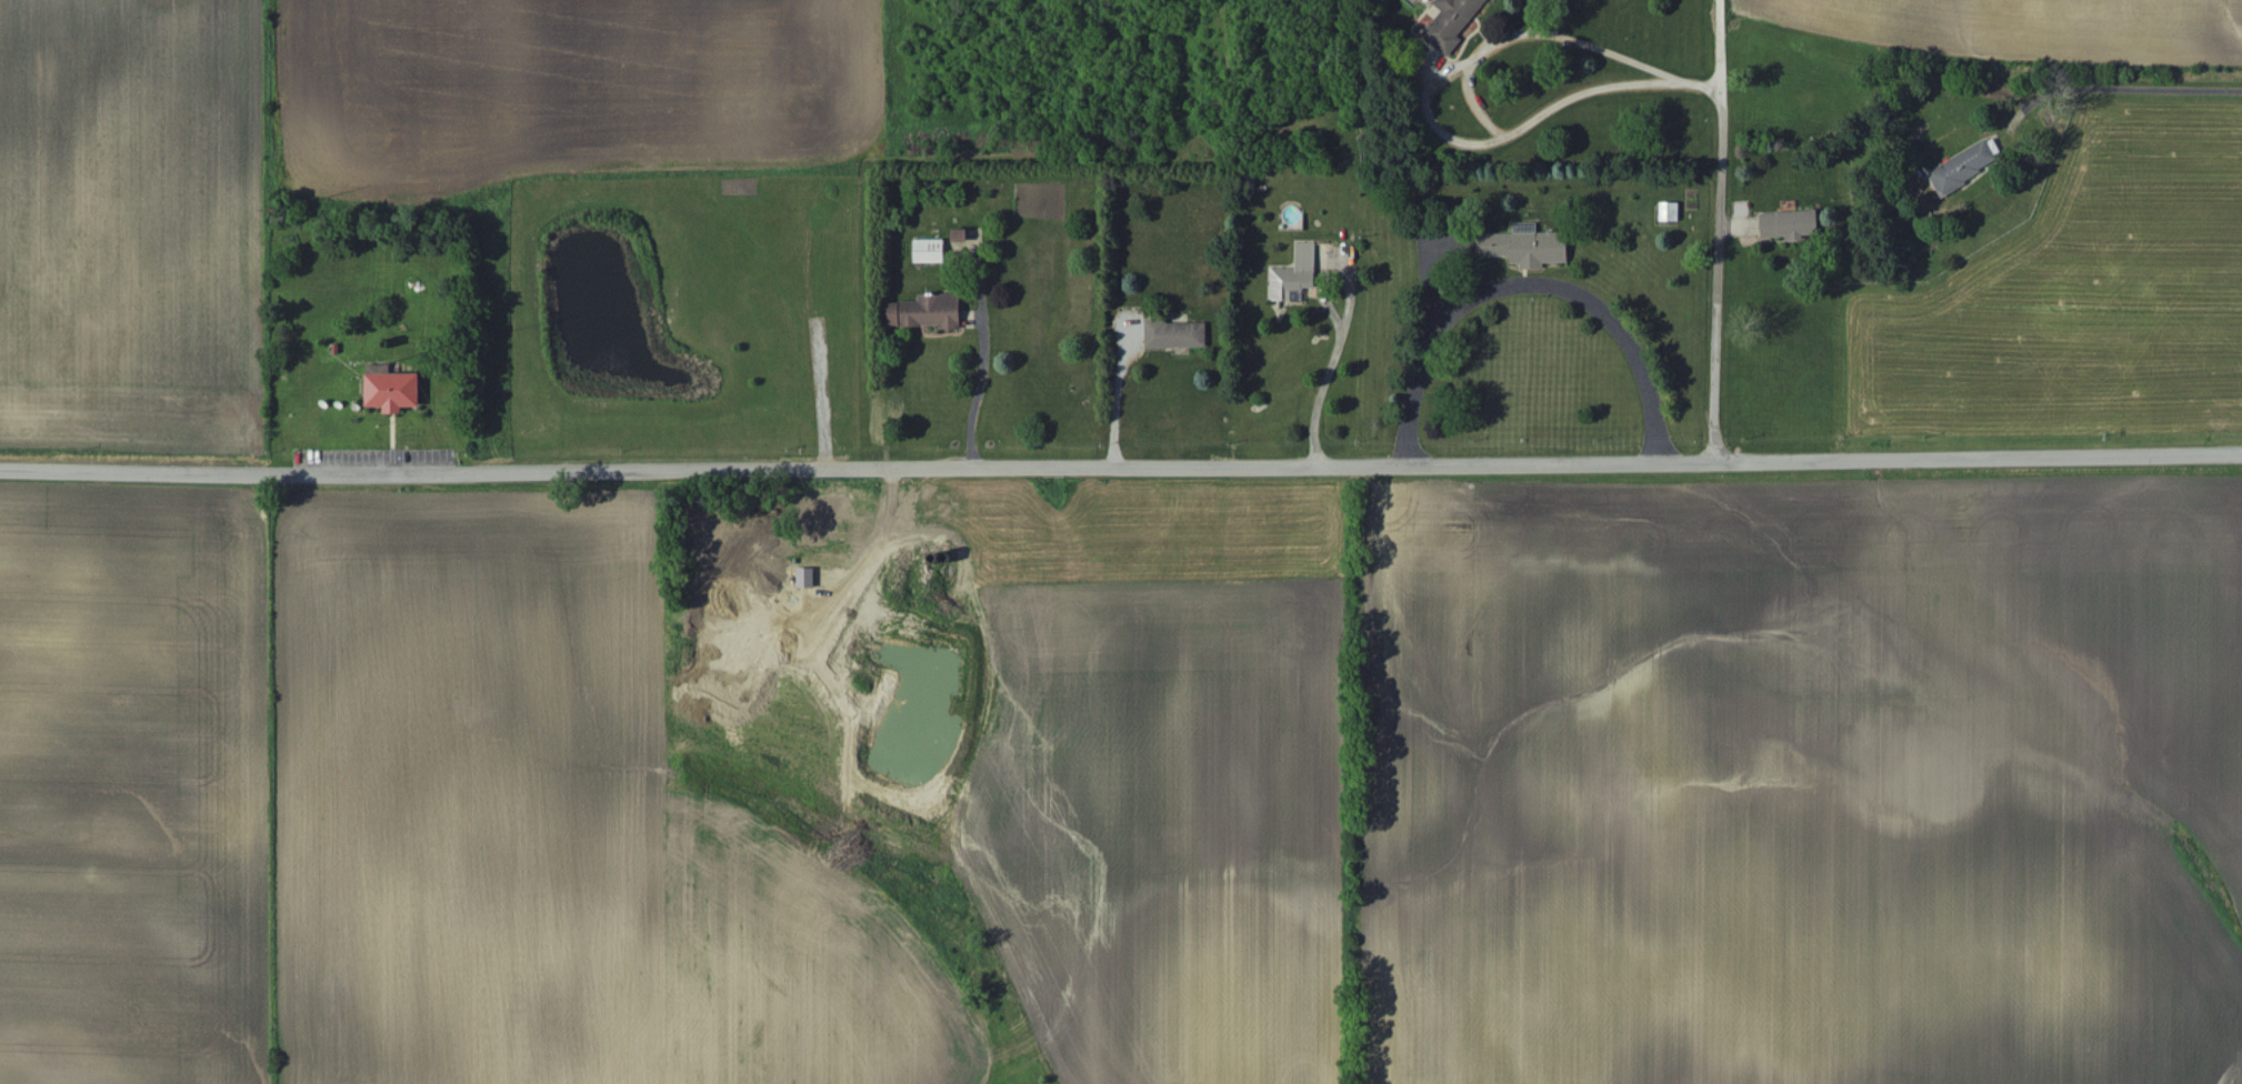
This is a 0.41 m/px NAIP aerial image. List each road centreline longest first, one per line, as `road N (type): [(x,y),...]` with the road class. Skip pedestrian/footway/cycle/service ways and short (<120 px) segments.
road 1 (residential): [(0,469),(309,478),(2241,452)]

